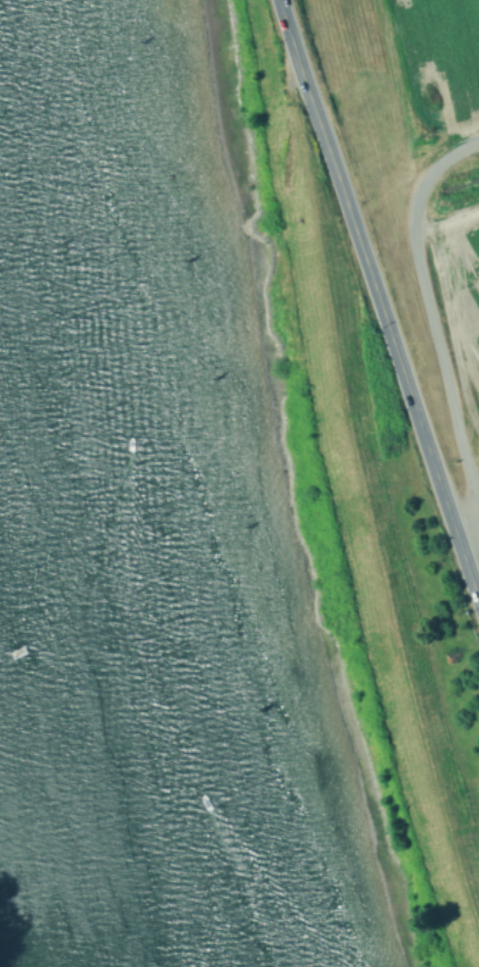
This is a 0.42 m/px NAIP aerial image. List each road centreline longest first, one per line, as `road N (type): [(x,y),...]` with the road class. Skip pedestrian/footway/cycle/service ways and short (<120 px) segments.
road 1 (secondary): [(413,407),(290,24)]
road 2 (secondary): [(478,596),(413,407)]

